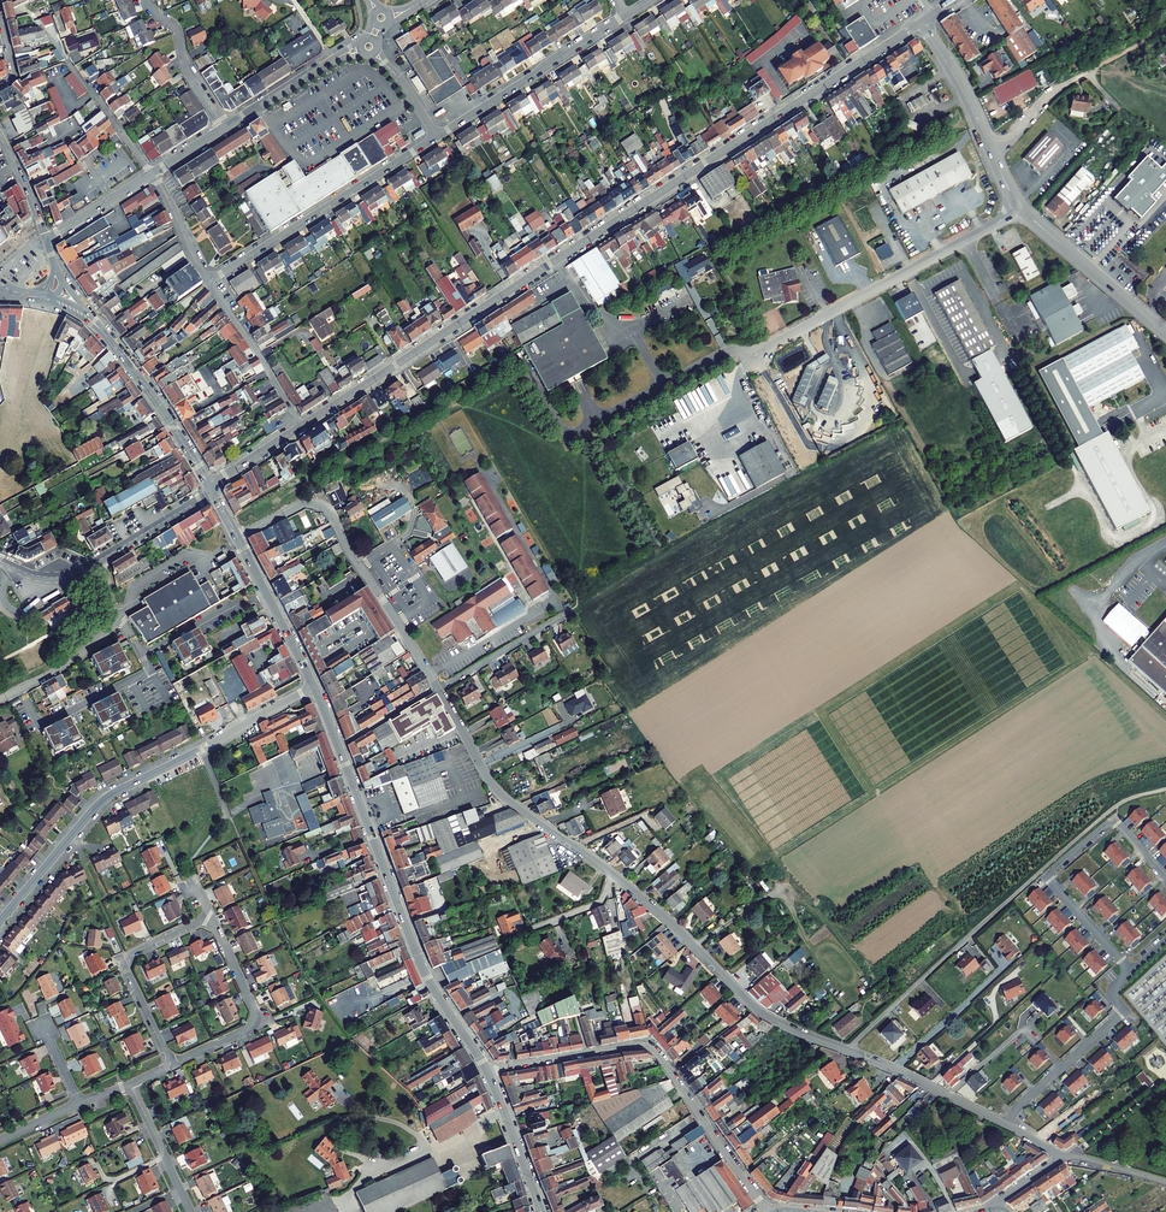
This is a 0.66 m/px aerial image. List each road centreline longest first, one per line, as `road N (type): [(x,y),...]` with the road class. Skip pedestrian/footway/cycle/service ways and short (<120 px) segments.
road 1 (tertiary): [(301,426),(922,22)]
road 2 (residential): [(438,689),(504,797),(615,876),(761,1011),(847,1049)]
road 3 (residential): [(0,921),(102,800),(314,686)]
road 4 (residential): [(487,1071),(650,1048),(767,1211)]
road 5 (secondary): [(339,749),(426,976),(487,1071)]
road 6 (residential): [(237,539),(301,506),(323,506),(438,689)]
road 7 (residential): [(847,1049),(1050,863)]
road 8 (residential): [(965,240),(769,347),(722,355)]
road 9 (residential): [(436,137),(208,283)]
road 10 (residential): [(627,15),(436,137)]
road 11 (residential): [(172,1065),(126,960),(211,916)]
road 12 (residential): [(922,22),(1021,207)]
road 13 (residential): [(1007,1125),(1115,1020),(1114,988),(1131,971)]
road 14 (residential): [(211,916),(254,1018),(172,1065)]
road 15 (residential): [(101,559),(110,625),(74,660),(0,698)]
road 16 (residential): [(1021,207),(1165,333)]
road 17 (residential): [(847,1049),(1007,1125)]
road 18 (residential): [(301,426),(208,283)]
road 19 (secondary): [(113,345),(209,486)]
road 20 (secondary): [(237,539),(314,686)]
road 21 (residential): [(1165,879),(1113,820),(1046,875)]
road 22 (residential): [(225,128),(360,49)]
road 23 (residential): [(146,0),(176,28),(186,67),(225,128)]
road 24 (residential): [(570,612),(438,689)]
road 25 (secondary): [(487,1071),(541,1211)]
road 26 (residential): [(151,175),(67,61)]
road 27 (residential): [(190,1211),(131,1084)]
road 28 (residential): [(101,559),(213,492)]
road 29 (residential): [(1131,971),(1046,875)]
road 30 (residential): [(208,283),(154,173)]
road 31 (residential): [(48,241),(151,175)]
road 32 (residential): [(23,572),(2,590),(18,613),(68,575)]

